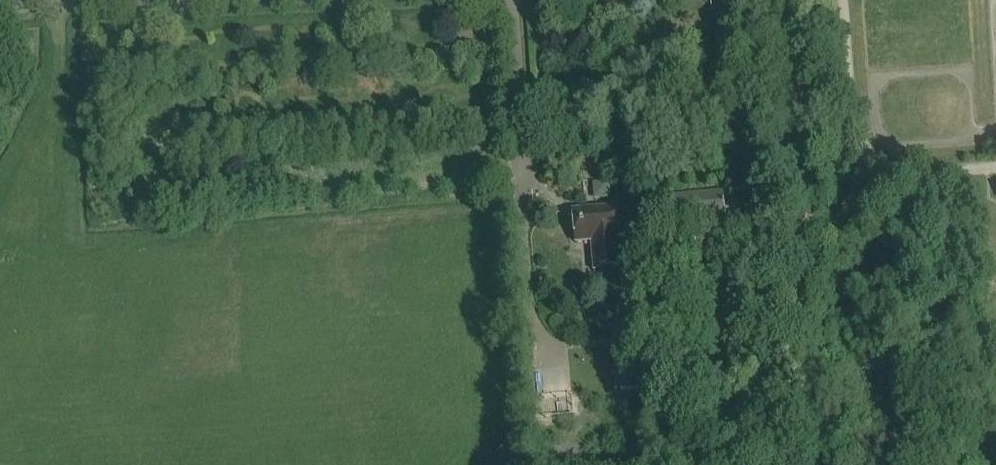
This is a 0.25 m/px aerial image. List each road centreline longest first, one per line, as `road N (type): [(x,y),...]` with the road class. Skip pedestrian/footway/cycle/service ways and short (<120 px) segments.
road 1 (track): [(789,0),(821,464)]

